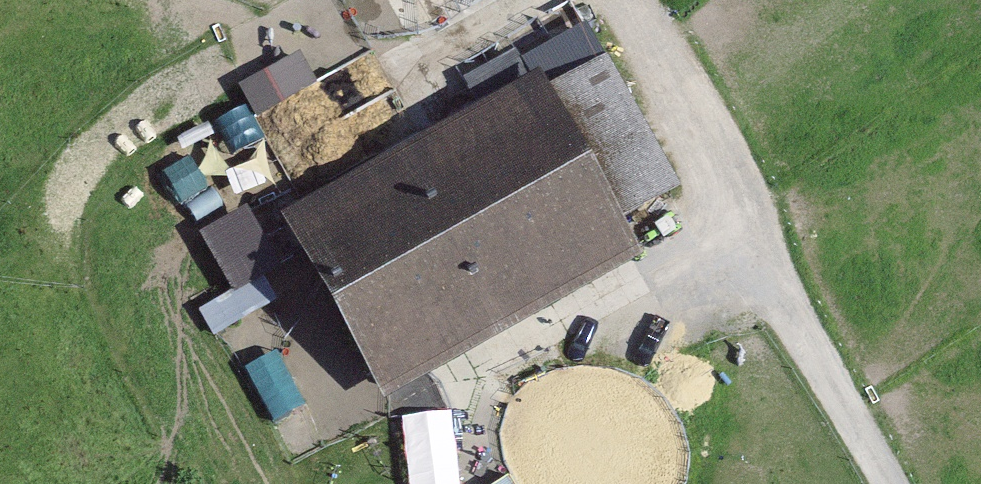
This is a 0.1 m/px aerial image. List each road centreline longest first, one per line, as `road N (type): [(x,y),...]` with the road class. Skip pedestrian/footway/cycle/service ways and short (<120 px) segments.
road 1 (track): [(609,0),(750,245)]
road 2 (unclassified): [(750,245),(887,483)]

